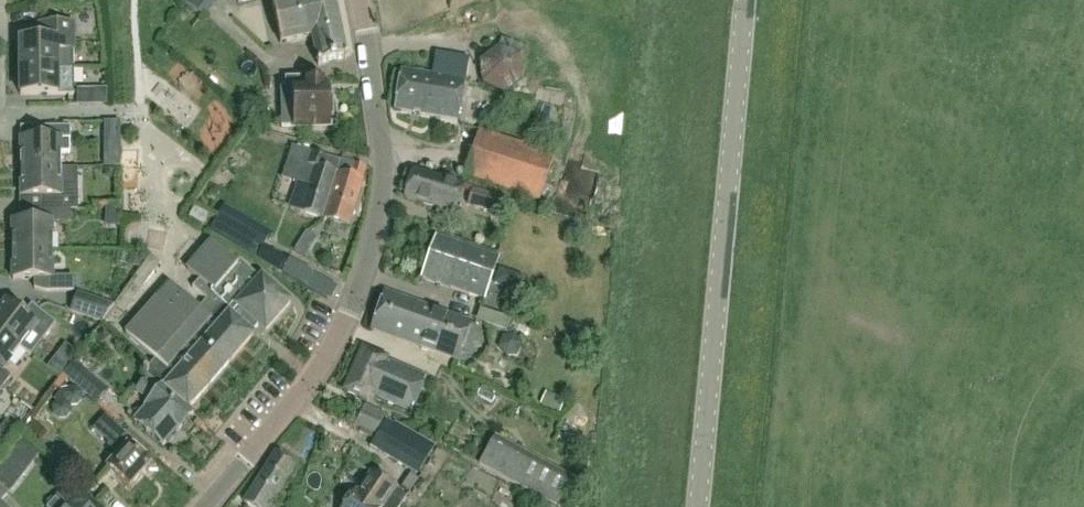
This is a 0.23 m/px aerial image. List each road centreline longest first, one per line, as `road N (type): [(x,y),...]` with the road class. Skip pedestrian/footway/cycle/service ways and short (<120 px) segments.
road 1 (residential): [(203,506),(299,395),(364,277),(383,149),(358,0)]
road 2 (tertiary): [(698,506),(748,0)]

